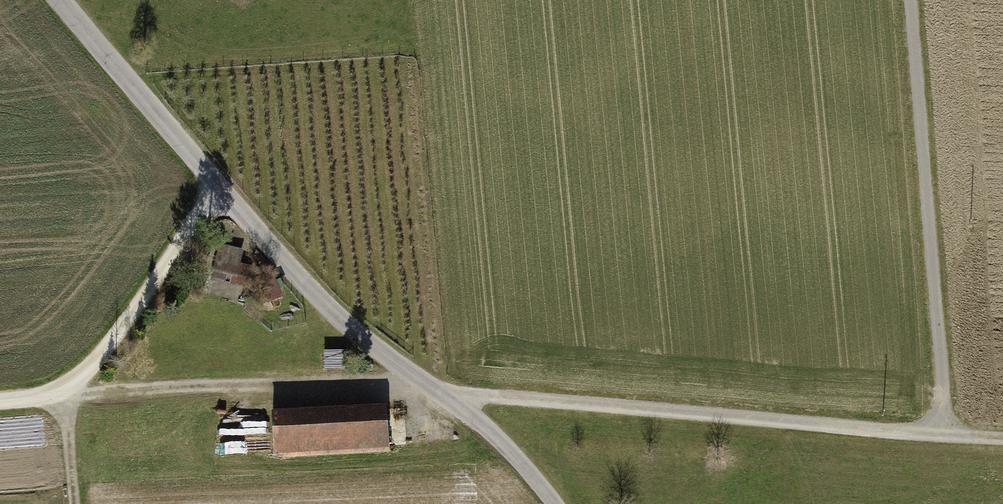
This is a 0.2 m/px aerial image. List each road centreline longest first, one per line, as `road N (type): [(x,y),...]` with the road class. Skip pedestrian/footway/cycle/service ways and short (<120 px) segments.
road 1 (track): [(439,389),(1002,433)]
road 2 (residential): [(439,389),(362,337),(213,185),(55,0)]
road 3 (track): [(69,503),(58,391),(439,389)]
road 4 (track): [(953,430),(909,0)]
road 5 (track): [(554,503),(539,480),(439,389)]

